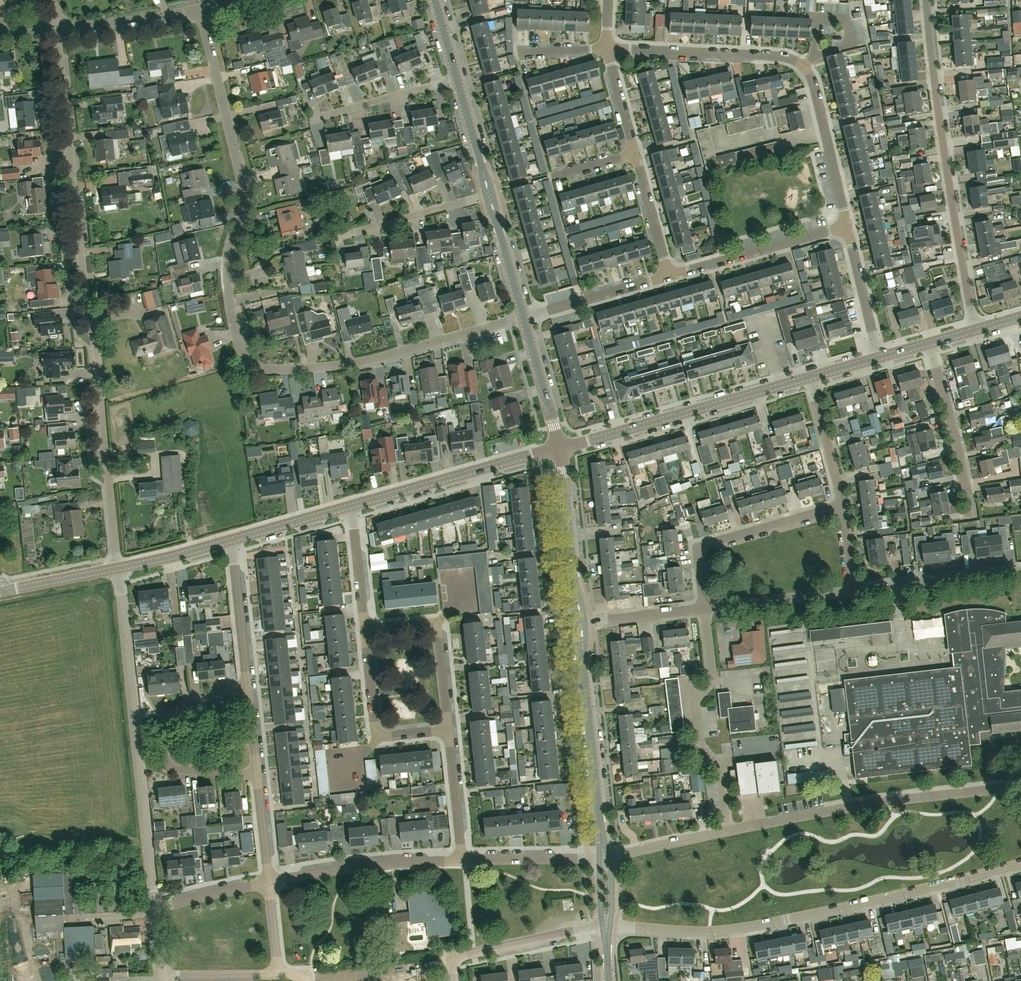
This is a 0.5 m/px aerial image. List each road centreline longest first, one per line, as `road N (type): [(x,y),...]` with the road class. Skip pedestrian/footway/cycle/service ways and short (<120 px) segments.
road 1 (residential): [(523,316),(340,366),(267,369),(247,359),(225,277),(244,190),(201,9)]
road 2 (residential): [(120,568),(58,28)]
road 3 (residential): [(605,927),(683,933),(785,925),(1020,864)]
road 4 (residential): [(846,226),(811,78),(798,61),(607,48)]
road 5 (residential): [(155,908),(120,568)]
road 6 (residential): [(975,330),(927,0)]
road 7 (residential): [(725,832),(1020,786)]
road 8 (tertiary): [(810,377),(559,445)]
road 9 (residential): [(258,776),(163,761),(162,713),(247,675)]
road 10 (tertiary): [(602,856),(580,623)]
road 11 (residential): [(725,832),(719,772),(698,732),(700,697),(712,674),(705,607)]
road 12 (unclassified): [(559,445),(355,502)]
road 13 (residential): [(705,607),(698,550),(842,505)]
road 14 (residential): [(269,882),(462,860)]
road 15 (residential): [(449,734),(377,741),(367,627)]
road 16 (residential): [(668,274),(846,226)]
road 17 (residential): [(449,734),(441,628),(428,621),(367,627)]
road 18 (tertiary): [(580,623),(559,445)]
road 19 (residential): [(455,980),(452,957),(605,927)]
road 20 (residential): [(972,508),(932,344)]
road 21 (residential): [(854,591),(1020,573)]
road 22 (residential): [(334,238),(489,195)]
road 23 (residential): [(310,120),(457,80)]
road 24 (residential): [(523,316),(668,274)]
road 25 (residential): [(705,607),(854,591)]
road 26 (residential): [(58,28),(201,9)]
road 27 (residential): [(462,860),(602,856)]
road 28 (residential): [(247,675),(232,537)]
road 29 (residential): [(881,358),(846,226)]
road 30 (tertiary): [(559,445),(523,316)]
road 31 (residential): [(842,505),(810,377)]
road 32 (residential): [(668,274),(634,150)]
road 33 (unclassified): [(355,502),(232,537)]
road 34 (residential): [(462,860),(449,734)]
road 35 (residential): [(580,623),(705,607)]
road 36 (tertiary): [(523,316),(489,195)]
road 37 (residential): [(367,627),(355,502)]
road 38 (residential): [(602,856),(725,832)]
road 39 (unclassified): [(0,591),(120,568)]

